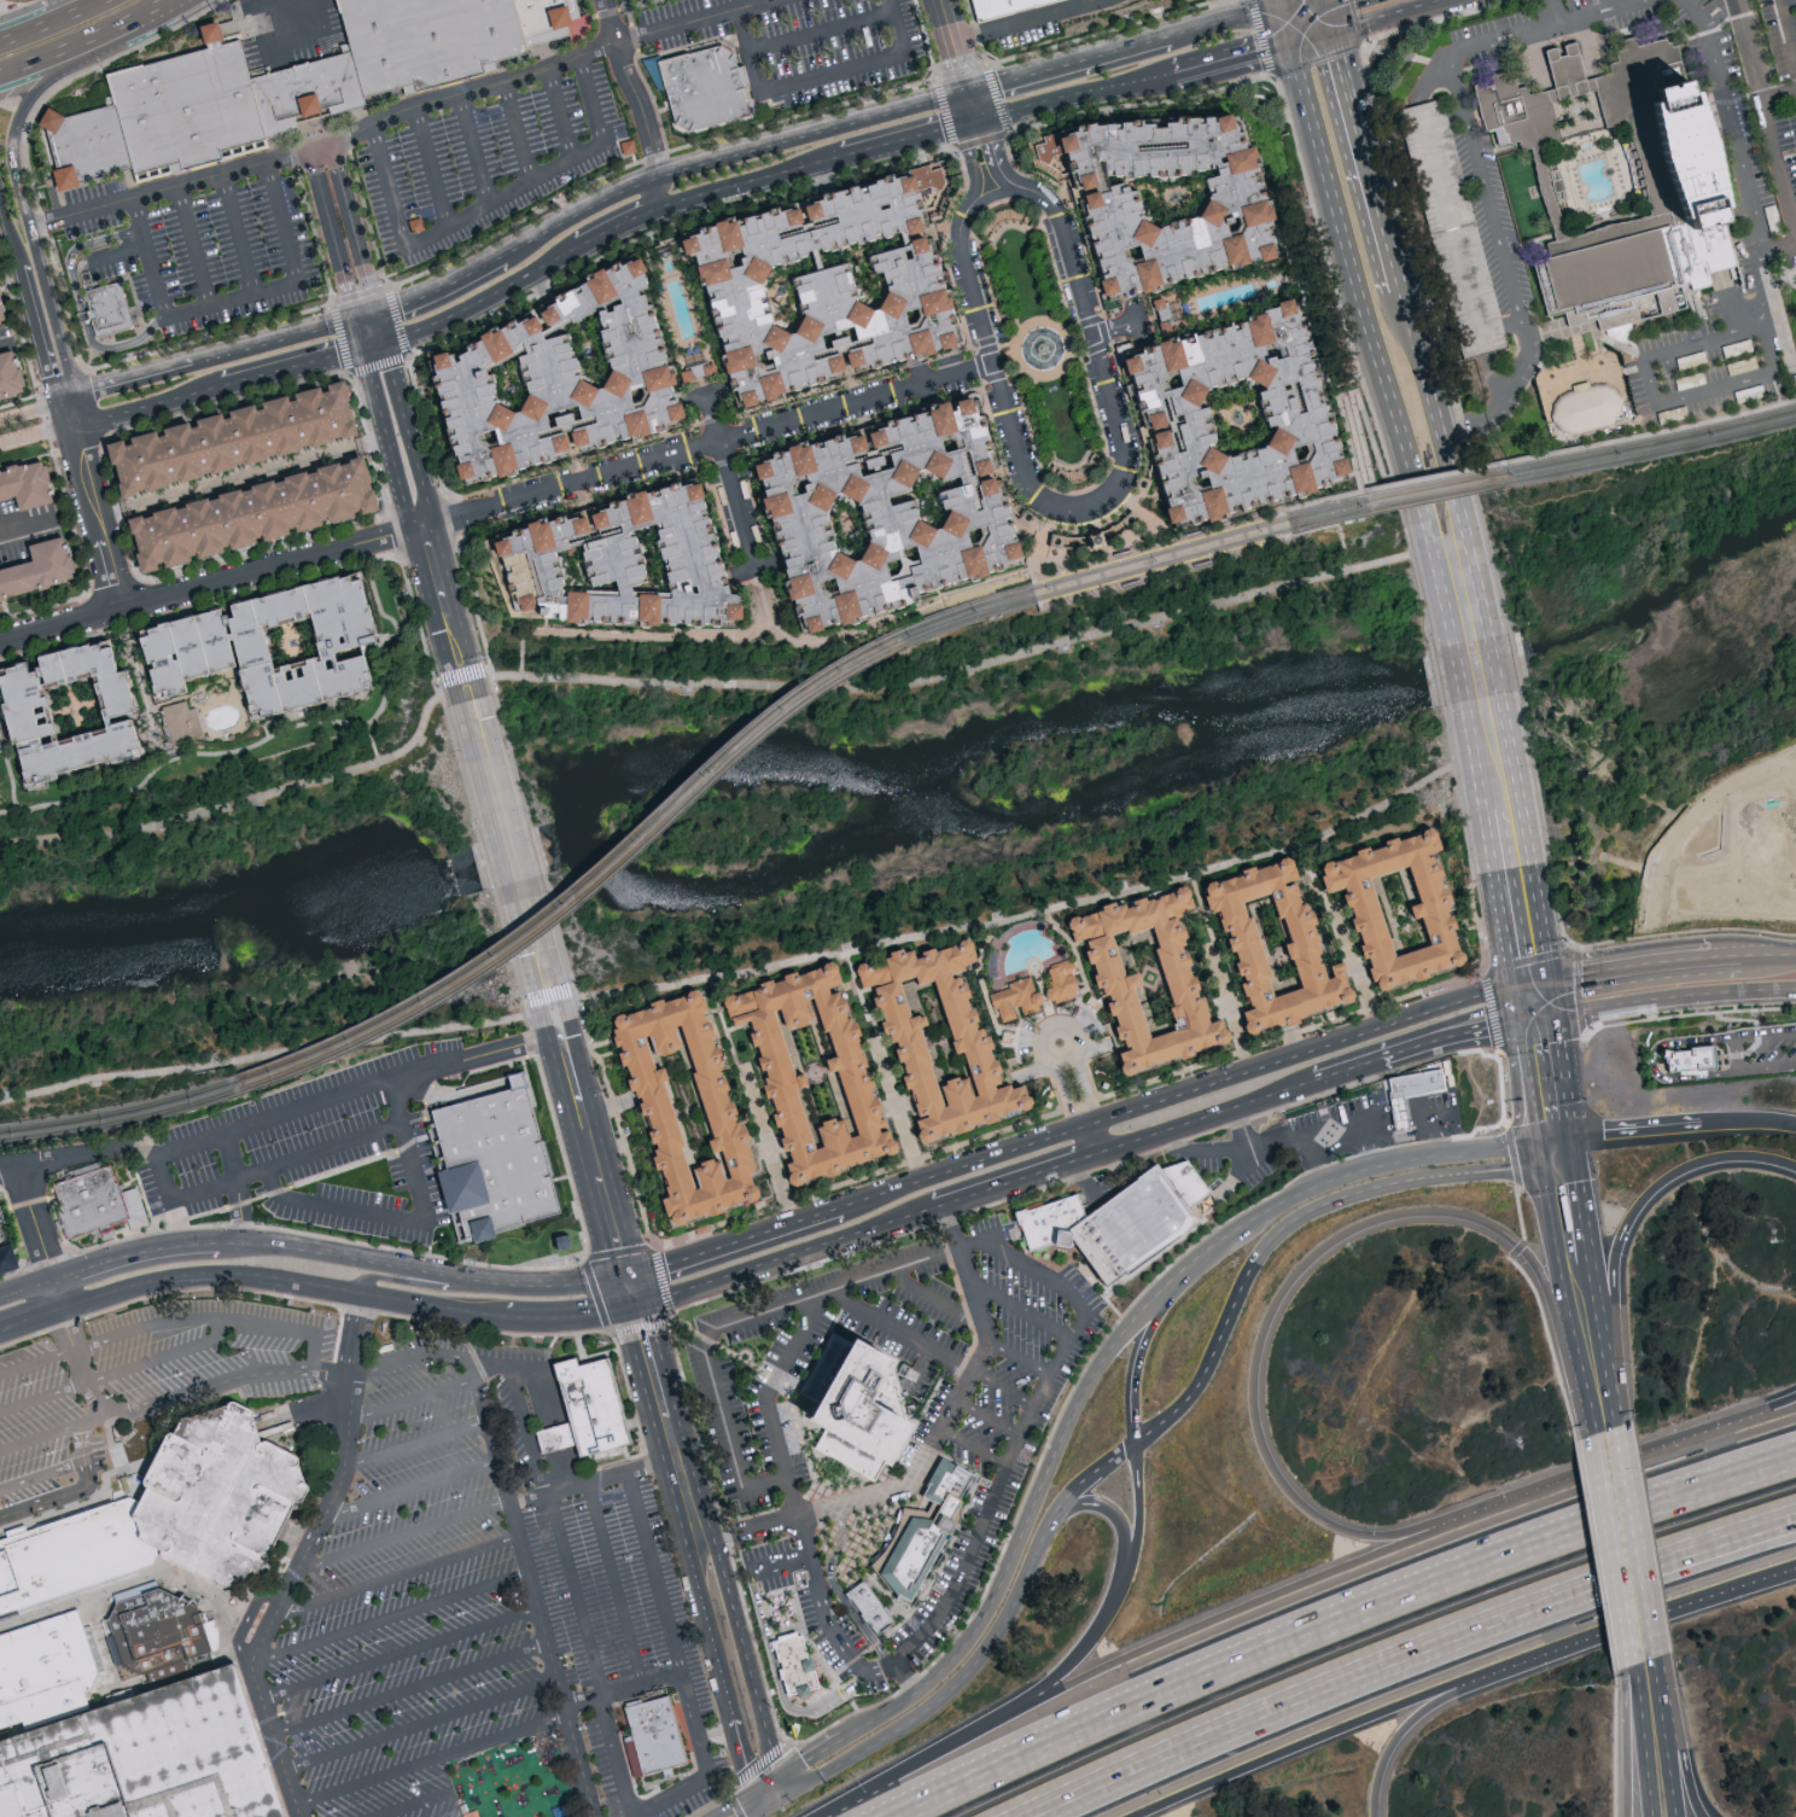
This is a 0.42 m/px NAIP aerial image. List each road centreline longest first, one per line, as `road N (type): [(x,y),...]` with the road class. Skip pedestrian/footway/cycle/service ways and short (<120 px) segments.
road 1 (residential): [(0,643),(470,518),(991,365)]
road 2 (motorway): [(1795,1457),(1389,1600),(1102,1718),(890,1816)]
road 3 (motorway): [(1464,1514),(1360,1533),(1310,1512),(1283,1485),(1264,1454),(1252,1400),(1254,1352),(1276,1297),(1318,1250),(1368,1221),(1421,1210),(1465,1215),(1524,1252),(1572,1346)]
road 4 (motorway): [(1464,1514),(1074,1679),(814,1816)]
road 5 (tertiary): [(1232,1228),(1158,1289),(1110,1344),(1067,1416),(972,1632),(917,1688),(842,1736)]
road 6 (motorway): [(1009,1816),(1564,1589)]
road 7 (secondary): [(1293,43),(1434,543)]
road 8 (secondary): [(1516,984),(1089,1125)]
road 9 (tertiary): [(776,1799),(912,1717),(966,1671),(1002,1621),(1050,1516)]
road 10 (motorway): [(1126,1816),(1489,1672)]
road 11 (motorway): [(1614,1398),(1613,1258),(1634,1207),(1692,1161),(1745,1154),(1795,1167)]
road 12 (tertiary): [(562,1026),(467,686)]
road 13 (tertiary): [(467,686),(374,350)]
road 14 (motorway): [(1050,1516),(1080,1502),(1115,1515),(1122,1537),(1116,1588),(1069,1660),(990,1719)]
road 15 (secondary): [(968,94),(660,180)]
road 16 (secondary): [(1536,1143),(1370,1166),(1298,1192),(1232,1228)]
road 17 (tertiary): [(1249,1265),(1281,1227),(1345,1194),(1540,1164)]
road 18 (secondary): [(637,1306),(934,1211)]
road 19 (secondary): [(63,1312),(191,1280),(276,1280),(366,1297)]
road 20 (motorway): [(1489,1672),(1763,1577)]
road 21 (motorway): [(1728,1422),(1464,1514)]
road 22 (secondary): [(1399,289),(1333,34)]
road 23 (secondary): [(1089,1125),(840,1209)]
road 24 (secondary): [(480,1285),(280,1247),(222,1245)]
road 25 (tertiary): [(629,1273),(562,1026)]
road 26 (secondary): [(1468,532),(1399,289)]
road 27 (tertiary): [(776,1777),(721,1560),(701,1543)]
road 28 (motorway): [(1232,1228),(1153,1320),(1133,1384),(1135,1439)]
road 29 (secondary): [(1557,1013),(1795,988)]
road 30 (secondary): [(374,350),(438,327),(579,249)]
road 31 (secondary): [(1100,1154),(1317,1082)]
road 32 (tertiary): [(75,396),(16,181)]
road 33 (secondary): [(1592,1446),(1629,1665)]
road 34 (secondary): [(840,1209),(629,1273)]
road 35 (secondary): [(1656,1656),(1621,1439)]
road 36 (tertiary): [(1135,1439),(1196,1381),(1249,1265)]
road 37 (secondary): [(1172,40),(968,94)]
road 38 (secondary): [(975,121),(1176,72)]
road 39 (trunk): [(16,181),(16,120),(29,98),(124,30)]
road 40 (motorway): [(1374,1816),(1376,1777),(1390,1741),(1422,1708),(1489,1672)]
road 41 (secondary): [(1540,1164),(1572,1346)]
road 42 (secondary): [(664,209),(841,157)]
road 43 (secondary): [(366,319),(194,363)]
road 44 (secondary): [(1485,811),(1516,984)]
road 45 (tertiary): [(701,1543),(692,1566),(730,1711)]
road 46 (secondary): [(222,1245),(152,1250),(53,1280)]
road 47 (secondary): [(660,180),(506,257)]
road 48 (tertiary): [(123,610),(81,450)]
road 49 (secondary): [(1551,978),(1522,816)]
road 50 (tertiary): [(637,1306),(677,1458)]
road 51 (secondary): [(223,390),(374,350)]
road 52 (secondary): [(934,1211),(1079,1161)]
road 53 (secondary): [(506,257),(366,319)]
road 54 (motorway): [(1135,1439),(1135,1537),(1116,1588)]
road 55 (secondary): [(1629,1665),(1649,1816)]
road 56 (motorway): [(1629,1665),(1626,1816)]
road 57 (secondary): [(629,1273),(583,1283),(480,1285)]
road 58 (secondary): [(82,426),(223,390)]
road 59 (secondary): [(366,1297),(508,1318)]
road 60 (tertiary): [(18,267),(57,402)]
road 61 (secondary): [(1386,1059),(1521,1020)]
road 62 (secondary): [(841,157),(975,121)]
road 63 (motorway): [(1706,1816),(1690,1792),(1661,1687)]
road 64 (trunk): [(0,76),(124,30)]
road 65 (motorway): [(1669,1551),(1795,1511)]
road 66 (secondary): [(508,1318),(589,1317),(637,1306)]
road 67 (secondary): [(1679,957),(1551,978)]
road 68 (secondary): [(1674,1816),(1661,1687)]
road 69 (secondary): [(1504,698),(1479,572)]
road 70 (motorway): [(1669,1551),(1795,1526)]
road 71 (motorway): [(1698,1120),(1572,1131)]
road 72 (secondary): [(1445,581),(1469,705)]
road 73 (secondary): [(1593,1282),(1574,1159)]
road 74 (secondary): [(480,1285),(444,1291),(378,1280),(366,1297)]
road 75 (secondary): [(1521,1020),(1536,1143)]
road 76 (secondary): [(1333,34),(1452,0)]
road 77 (secondary): [(194,363),(75,396)]
road 78 (secondary): [(1176,72),(1293,43)]

